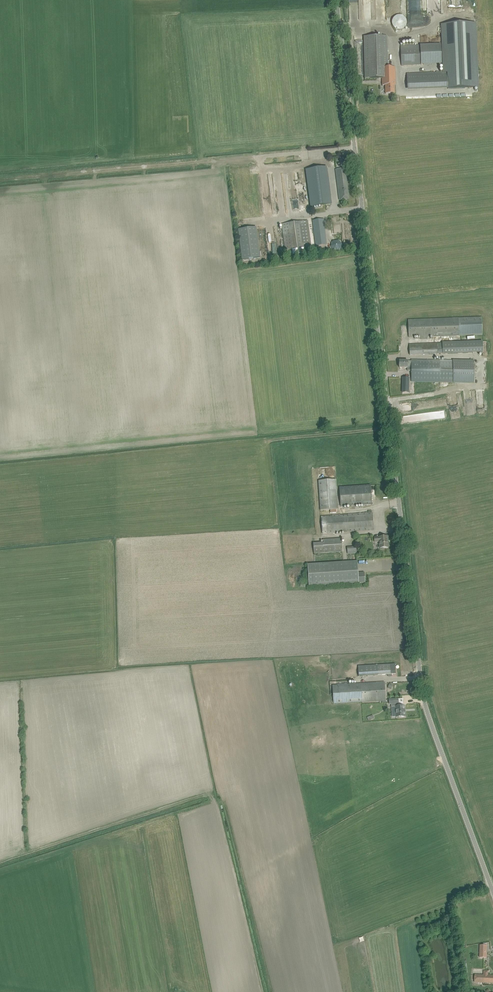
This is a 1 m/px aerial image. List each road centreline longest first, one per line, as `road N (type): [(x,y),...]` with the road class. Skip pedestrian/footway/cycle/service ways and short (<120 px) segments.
road 1 (unclassified): [(492,885),(423,684),(340,0)]
road 2 (track): [(0,179),(358,149)]

